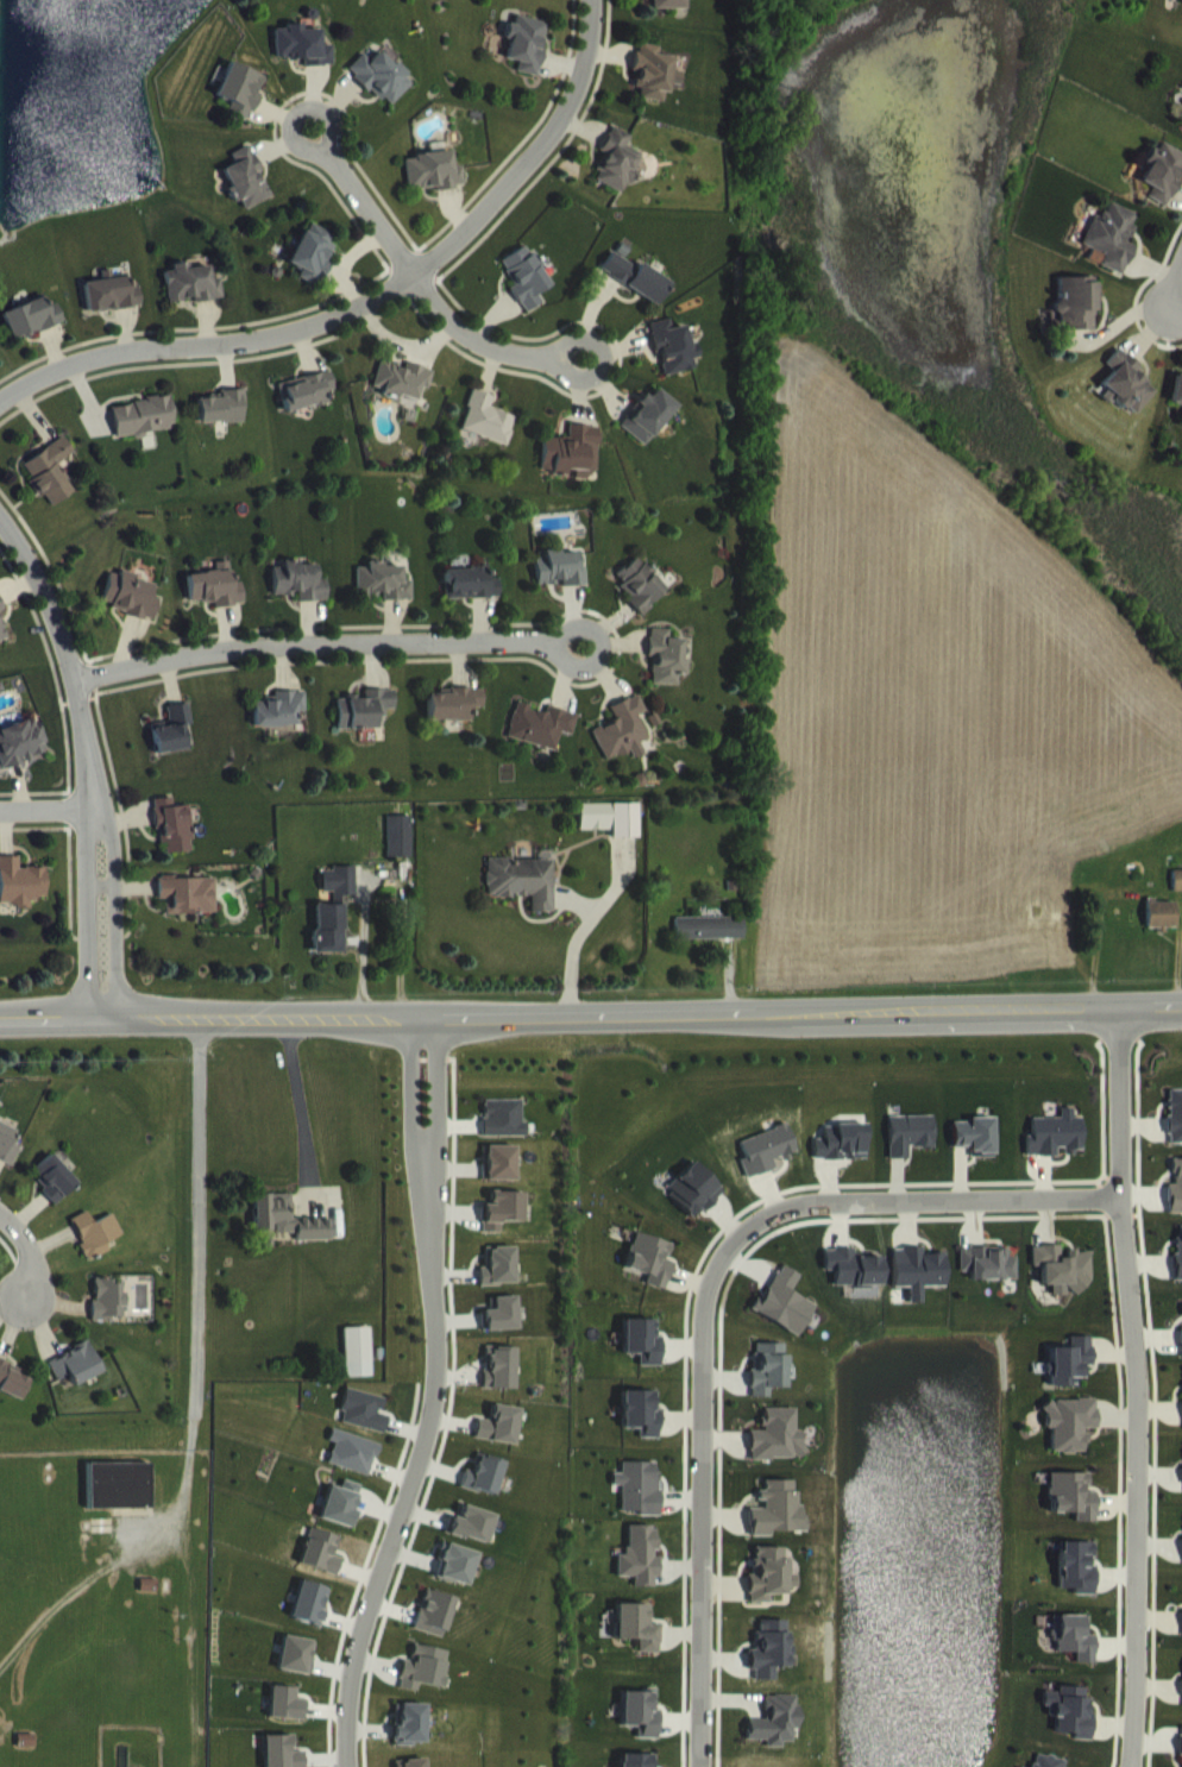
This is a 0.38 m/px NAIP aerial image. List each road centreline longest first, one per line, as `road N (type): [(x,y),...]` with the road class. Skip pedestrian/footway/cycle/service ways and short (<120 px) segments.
road 1 (secondary): [(1181,1005),(0,1019)]
road 2 (residential): [(1119,1193),(810,1200),(749,1224),(724,1247),(702,1313),(698,1766)]
road 3 (residential): [(0,401),(103,351),(332,325),(411,275),(508,184),(547,133),(577,82),(591,0)]
road 4 (residential): [(348,1766),(358,1646),(433,1383),(419,1014)]
road 5 (residential): [(1128,1766),(1137,1388),(1119,1193),(1119,1006)]
road 6 (residential): [(73,679),(241,643),(558,641)]
road 7 (residential): [(561,358),(499,348),(459,332),(322,144)]
road 8 (residential): [(98,809),(50,604),(27,547),(0,512)]
road 9 (residential): [(117,1018),(114,831),(98,809)]
road 10 (residential): [(98,809),(88,823),(90,1017)]
road 11 (residential): [(578,667),(560,655),(558,641),(565,628),(586,623),(601,637),(601,652),(578,667)]
road 12 (residential): [(331,136),(326,108),(312,103),(294,113),(291,132),(300,143),(320,145),(331,136)]
road 13 (residential): [(579,376),(561,358),(565,345),(581,335),(602,357),(592,373),(579,376)]

